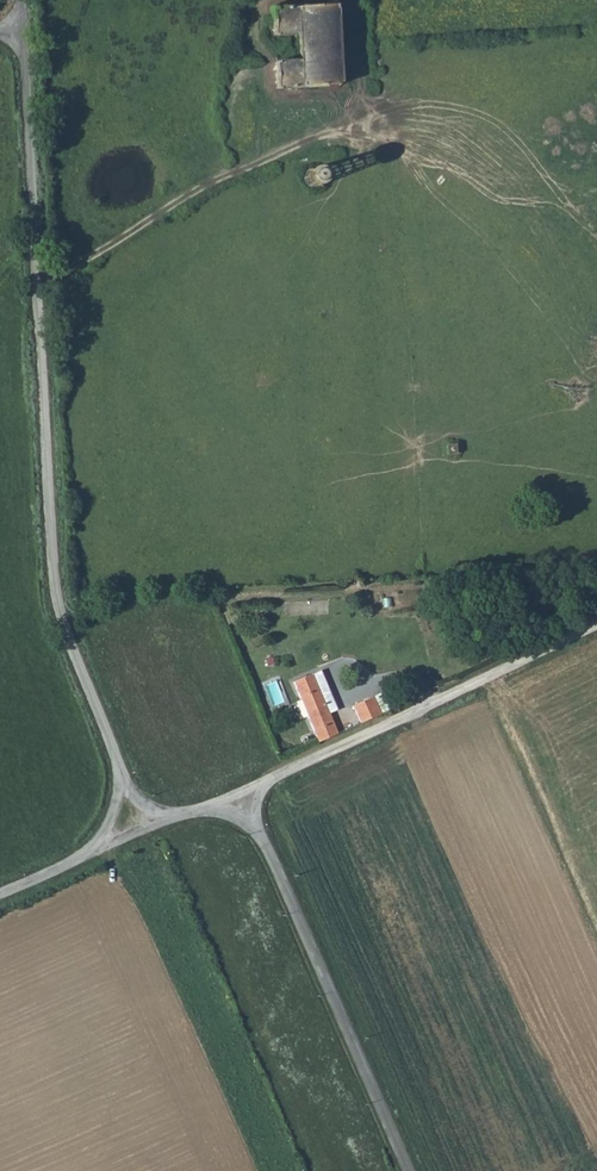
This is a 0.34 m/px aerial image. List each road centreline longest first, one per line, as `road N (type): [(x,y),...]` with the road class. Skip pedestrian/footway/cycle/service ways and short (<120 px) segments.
road 1 (unclassified): [(121,777),(56,586),(21,0)]
road 2 (track): [(37,276),(77,266),(206,185),(340,121),(358,95),(356,0)]
road 3 (unclassified): [(242,794),(408,1170)]
road 4 (unclassified): [(242,794),(596,624)]

